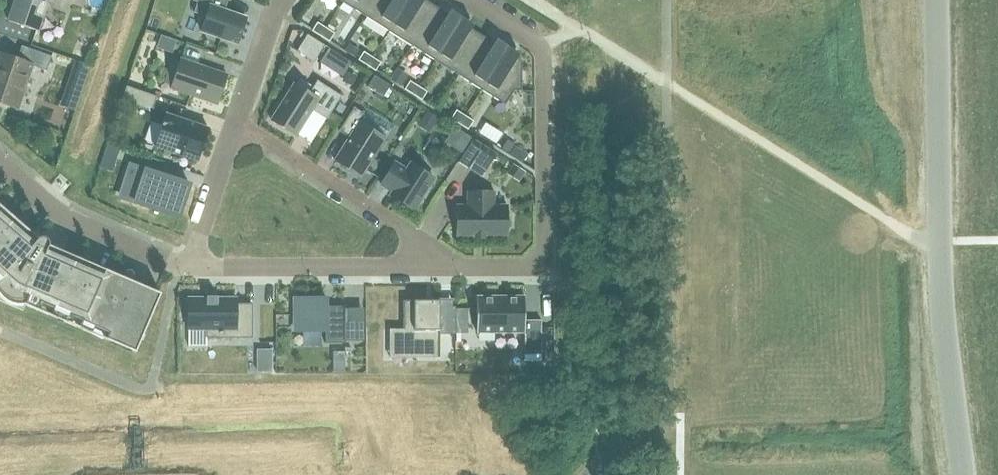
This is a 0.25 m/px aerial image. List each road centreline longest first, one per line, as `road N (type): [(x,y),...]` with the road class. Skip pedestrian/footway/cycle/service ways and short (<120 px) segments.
road 1 (tertiary): [(963,474),(940,241),(937,0)]
road 2 (residential): [(466,0),(538,45),(545,63),(544,261)]
road 3 (residential): [(430,268),(417,238),(237,127)]
road 4 (residential): [(189,267),(430,268)]
road 5 (residential): [(0,164),(61,217),(189,267)]
road 6 (residential): [(237,127),(189,267)]
road 7 (residential): [(285,0),(237,127)]

